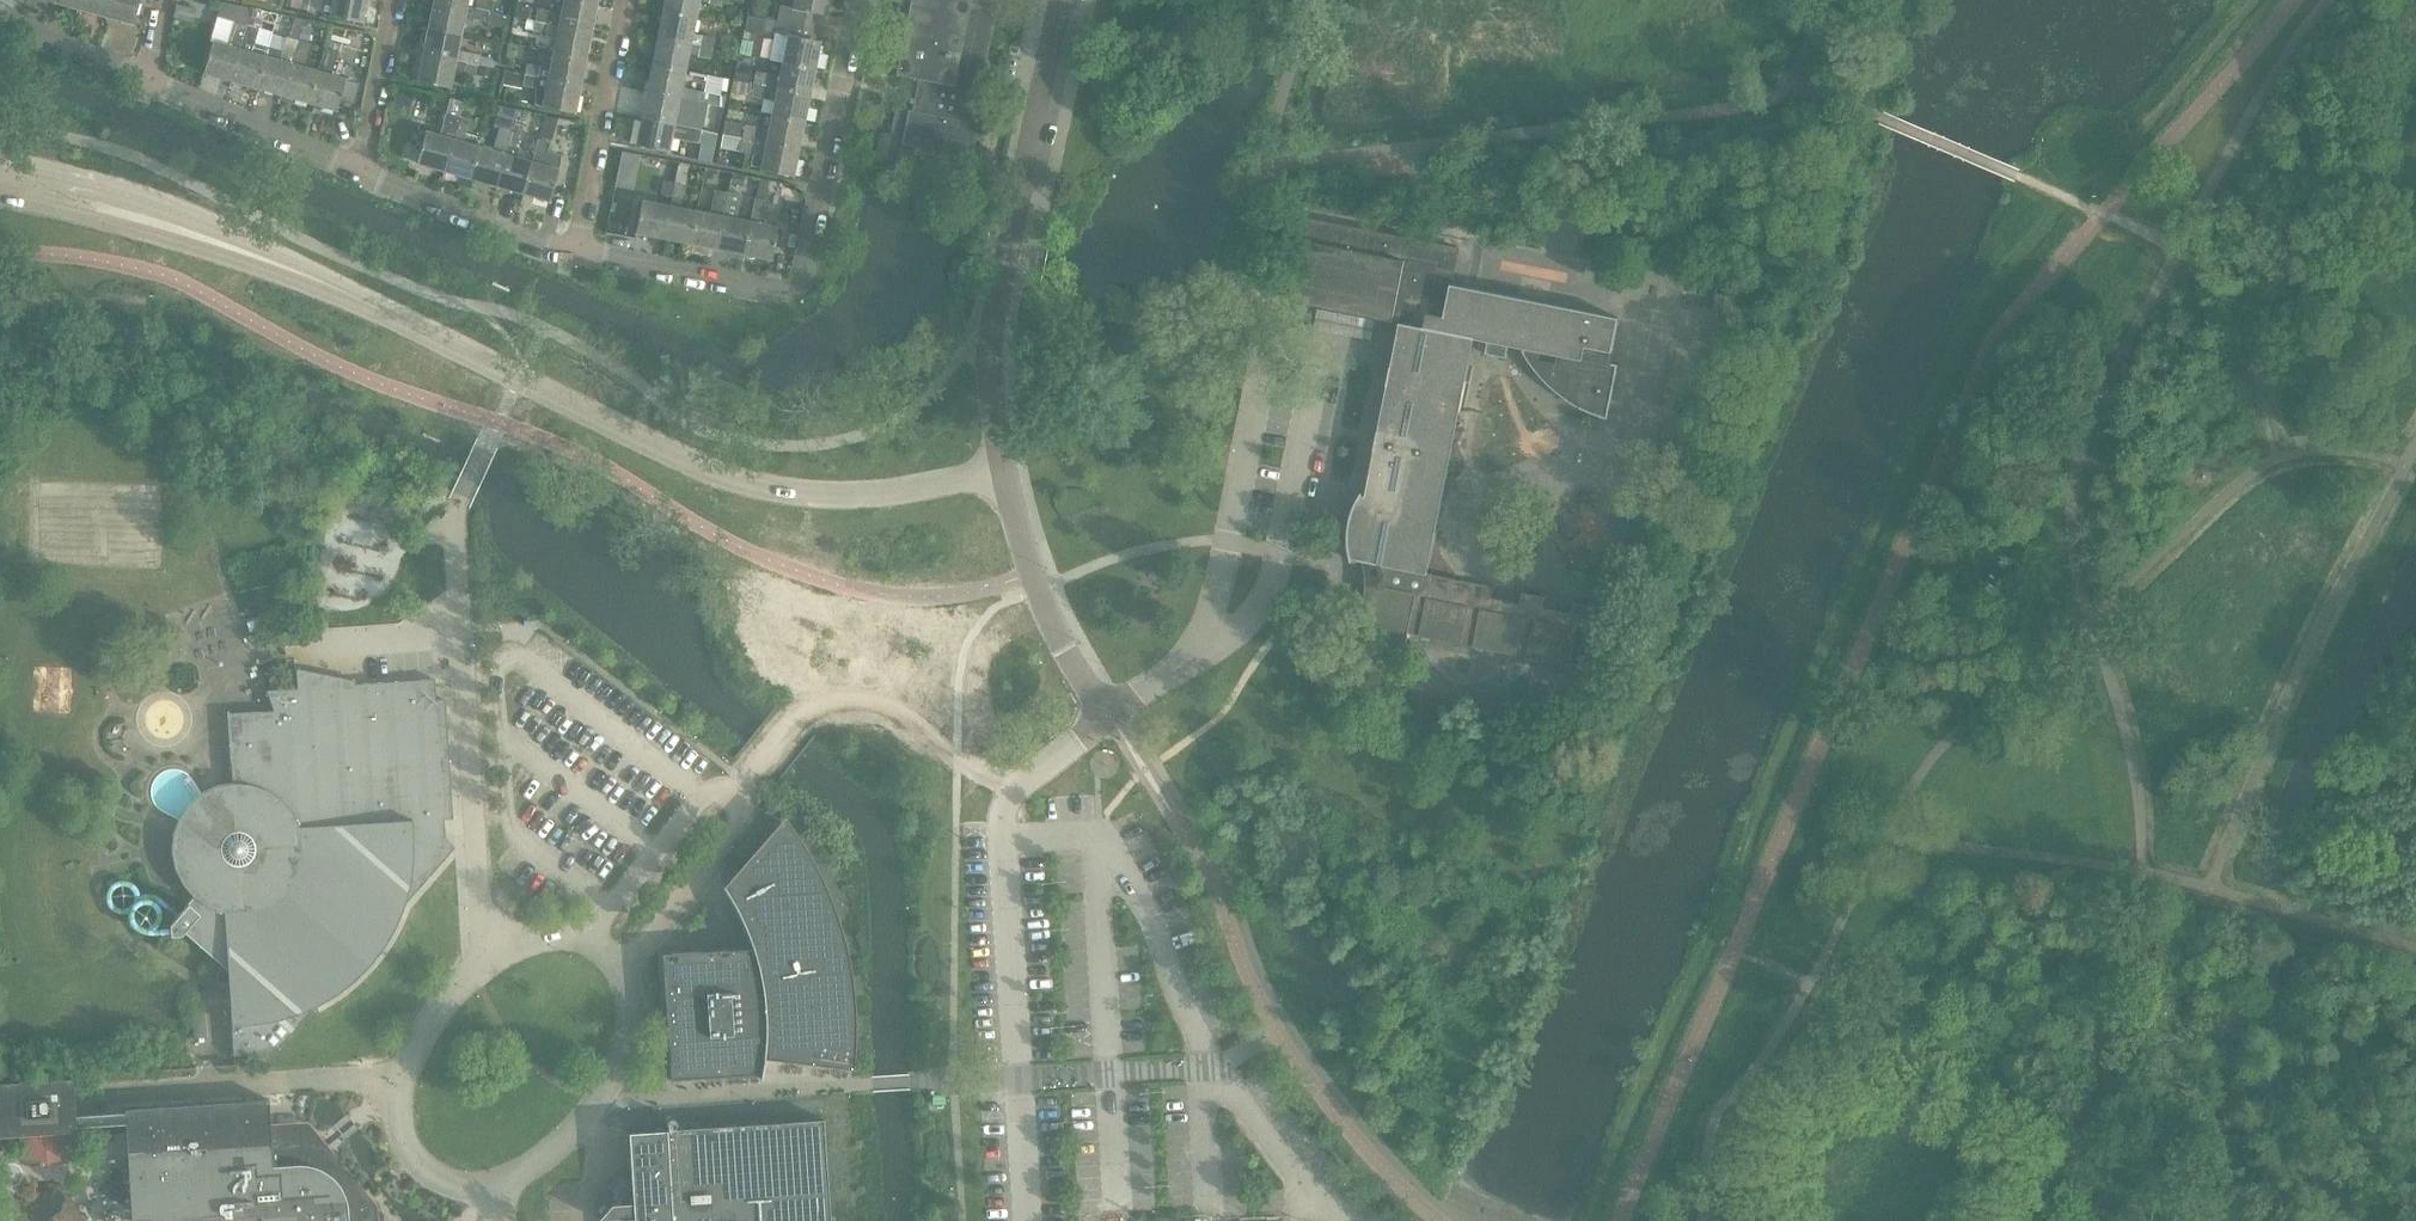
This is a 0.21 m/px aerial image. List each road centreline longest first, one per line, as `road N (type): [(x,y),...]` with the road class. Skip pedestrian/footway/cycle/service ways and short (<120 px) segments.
road 1 (unclassified): [(141,221),(320,283),(749,485),(851,496),(1007,472)]
road 2 (unclassified): [(1007,472),(989,369),(992,331),(1060,0)]
road 3 (unclassified): [(488,960),(456,531),(463,493)]
road 4 (unclassified): [(1006,845),(1006,805),(1110,717),(1048,613),(1007,472)]
road 5 (unclassified): [(1006,845),(1028,1220)]
road 6 (residential): [(794,294),(859,0)]
road 7 (unclassified): [(110,1095),(402,1076)]
road 8 (unclassified): [(497,1185),(529,1169),(599,1102),(630,1037),(624,970)]
road 9 (residential): [(578,253),(627,0)]
road 10 (residential): [(578,253),(542,247),(361,173)]
road 11 (unclassified): [(624,970),(746,817),(746,781)]
road 12 (unclassified): [(746,781),(702,795),(589,940)]
road 13 (residential): [(361,173),(150,82)]
road 14 (residential): [(794,294),(578,253)]
road 15 (unclassified): [(402,1076),(404,1144),(424,1170),(450,1184),(497,1185)]
road 16 (residential): [(361,173),(393,0)]
road 17 (residential): [(150,82),(0,19)]
road 18 (unclassified): [(141,221),(66,184),(0,168)]
road 19 (unclassified): [(488,960),(434,1018),(402,1076)]
road 20 (unclassified): [(0,201),(141,221)]

